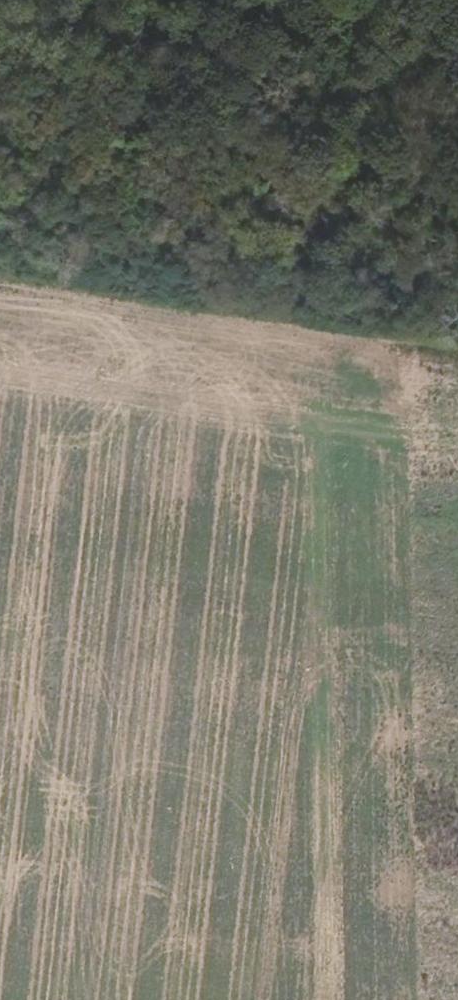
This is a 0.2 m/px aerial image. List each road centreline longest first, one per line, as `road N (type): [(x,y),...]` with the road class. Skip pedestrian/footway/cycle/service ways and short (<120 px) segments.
road 1 (track): [(0,294),(457,362)]

